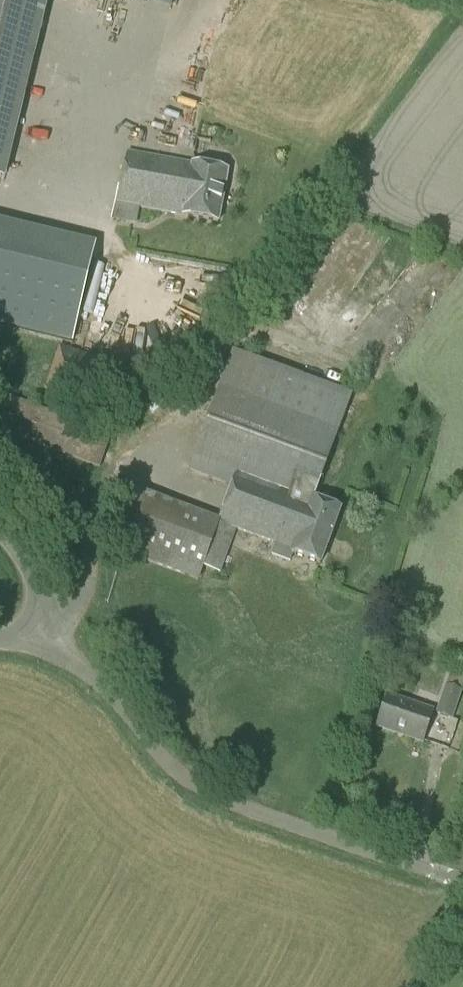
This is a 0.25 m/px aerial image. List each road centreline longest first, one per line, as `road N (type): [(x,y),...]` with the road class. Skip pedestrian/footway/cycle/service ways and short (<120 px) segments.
road 1 (unclassified): [(40,651),(89,676),(178,771),(218,799),(429,871)]
road 2 (unclassified): [(40,651),(41,595),(0,530)]

